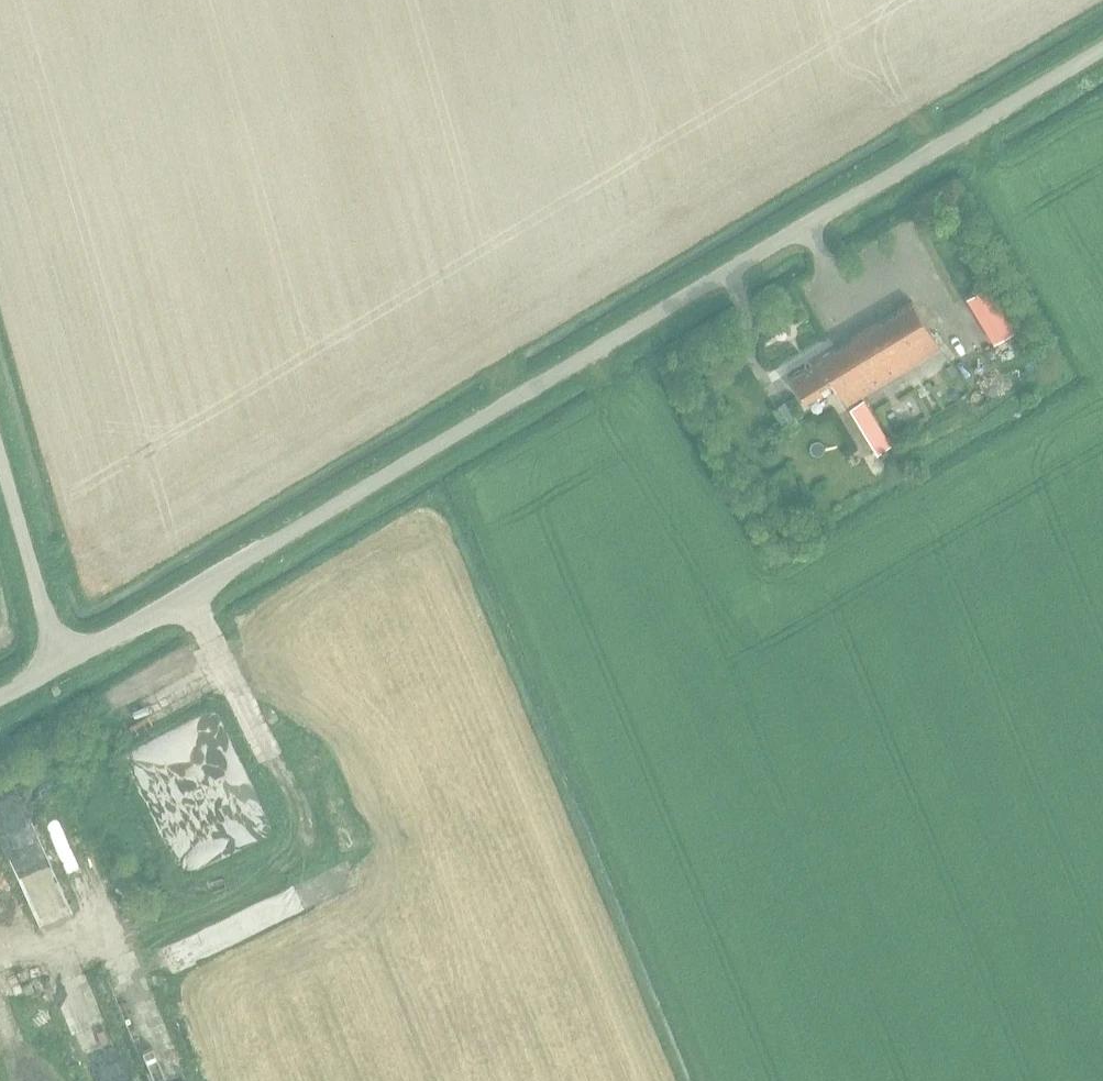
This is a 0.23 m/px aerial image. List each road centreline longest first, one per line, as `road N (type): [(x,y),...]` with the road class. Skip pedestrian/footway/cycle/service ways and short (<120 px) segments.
road 1 (unclassified): [(57,661),(185,595),(1102,48)]
road 2 (unclassified): [(57,661),(0,457)]

